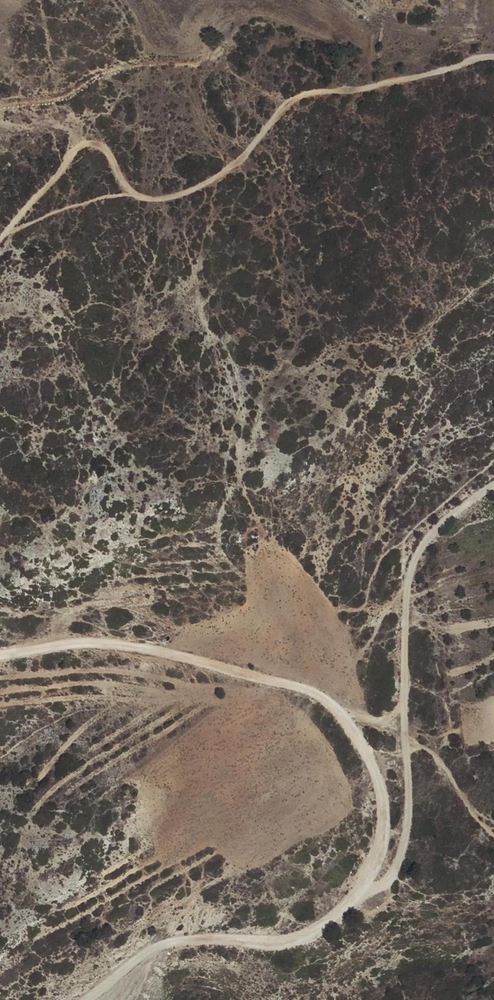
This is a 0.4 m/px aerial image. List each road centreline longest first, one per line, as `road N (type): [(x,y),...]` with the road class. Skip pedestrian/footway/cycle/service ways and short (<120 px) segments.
road 1 (track): [(85,999),(165,945),(282,941),(350,907),(384,830),(379,786),(342,716),(311,689),(104,641),(0,654)]
road 2 (track): [(0,239),(85,145),(111,154),(130,191),(168,197),(221,176),(293,100),(493,57)]
road 3 (track): [(350,907),(394,876),(403,850),(407,593),(415,556),(428,534),(493,483)]

